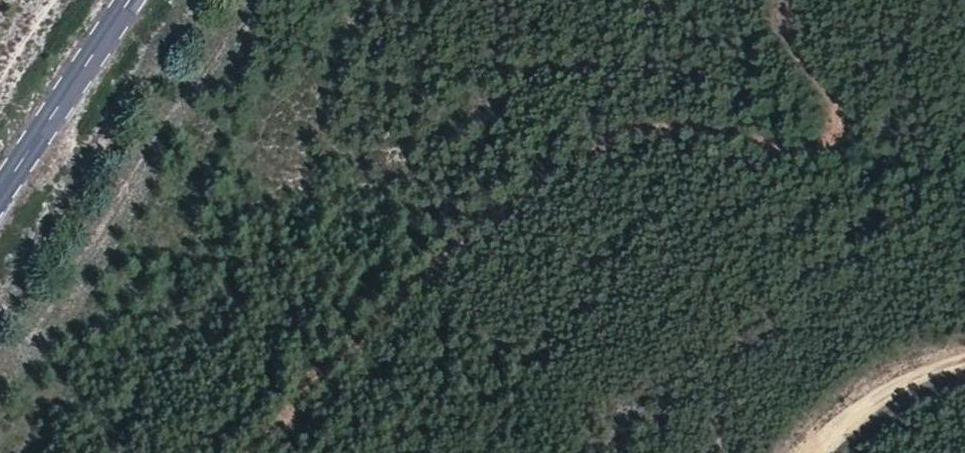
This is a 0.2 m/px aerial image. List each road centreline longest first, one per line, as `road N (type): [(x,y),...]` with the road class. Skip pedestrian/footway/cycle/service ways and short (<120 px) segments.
road 1 (secondary): [(120,0),(0,175)]

